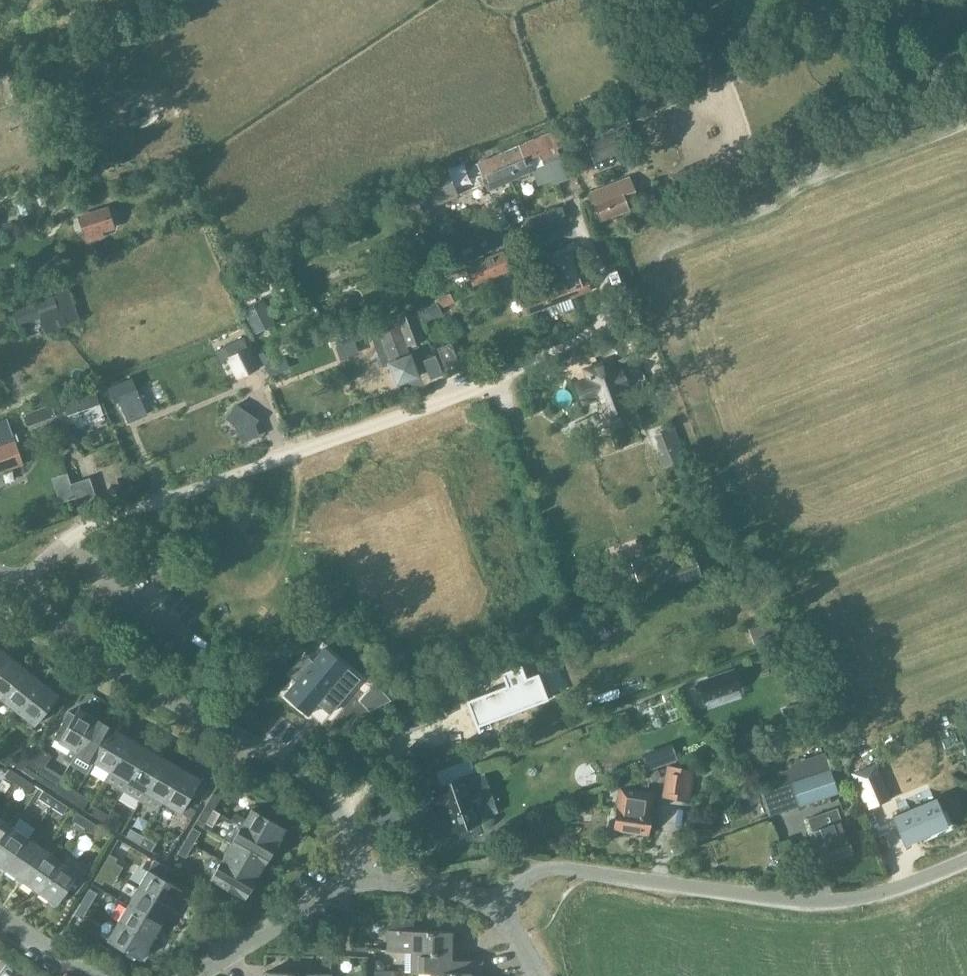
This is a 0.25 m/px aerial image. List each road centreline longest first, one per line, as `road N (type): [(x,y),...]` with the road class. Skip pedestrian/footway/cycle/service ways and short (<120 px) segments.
road 1 (residential): [(14,592),(63,551),(130,515),(549,363)]
road 2 (unclassified): [(503,908),(515,889),(555,869),(838,903),(907,887),(966,860)]
road 3 (residential): [(368,866),(297,788),(14,592)]
road 4 (residential): [(206,975),(368,866)]
road 5 (residential): [(503,908),(368,866)]

